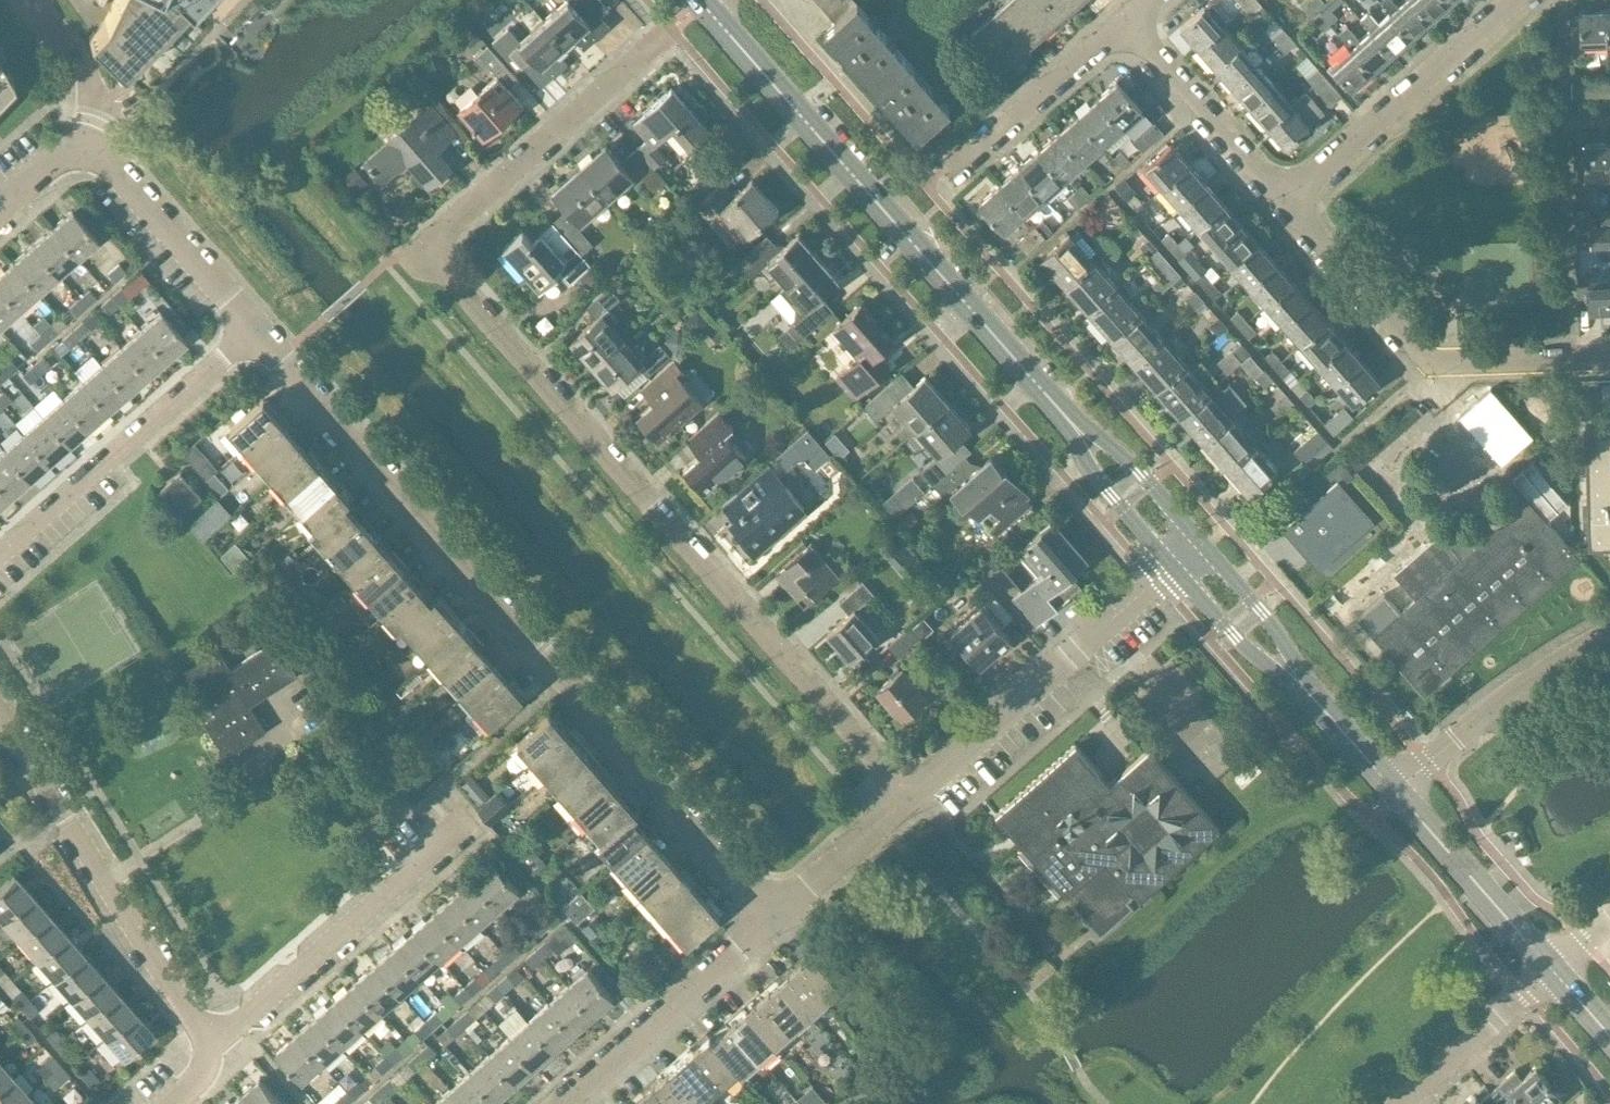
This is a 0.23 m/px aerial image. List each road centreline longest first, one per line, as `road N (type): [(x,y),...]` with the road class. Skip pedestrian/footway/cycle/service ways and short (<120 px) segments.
road 1 (residential): [(913,795),(438,265),(437,244),(455,225),(673,30)]
road 2 (unclassified): [(767,921),(252,328)]
road 3 (tertiary): [(1040,388),(703,4)]
road 4 (residential): [(216,1054),(0,713)]
road 5 (residential): [(1609,355),(1429,361),(1285,200)]
road 6 (unclassified): [(252,328),(79,132),(0,202)]
road 7 (unclassified): [(1175,569),(913,795)]
road 8 (residential): [(216,1054),(465,821)]
road 9 (residential): [(0,555),(252,328)]
road 10 (residential): [(1285,200),(1514,0)]
road 11 (unclassified): [(767,921),(560,1103)]
road 12 (unclassified): [(1609,625),(1522,682),(1394,787)]
road 13 (tertiary): [(1552,970),(1394,787)]
road 14 (residential): [(1285,200),(1127,23)]
road 15 (residential): [(942,170),(1127,23)]
road 16 (tertiary): [(1202,546),(1140,472),(1040,388)]
road 17 (tertiary): [(1040,388),(1087,463),(1175,569)]
road 18 (tertiary): [(1175,569),(1233,636),(1324,712)]
road 19 (tertiary): [(1324,712),(1284,640),(1202,546)]
road 20 (residential): [(1404,1103),(1552,970)]
road 21 (unclassified): [(913,795),(767,921)]

